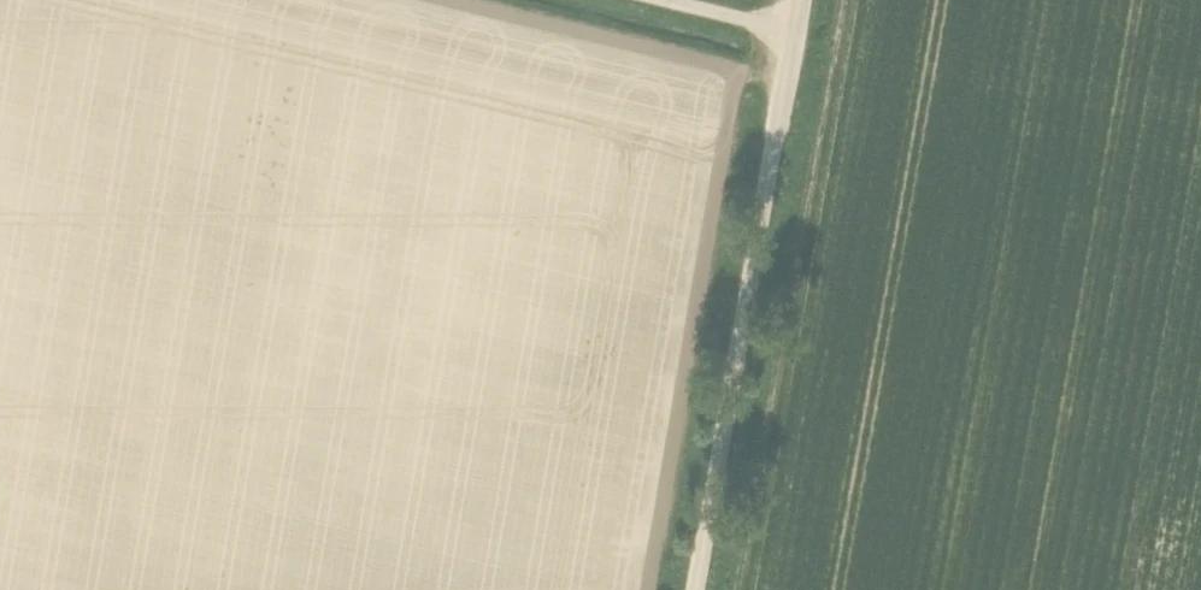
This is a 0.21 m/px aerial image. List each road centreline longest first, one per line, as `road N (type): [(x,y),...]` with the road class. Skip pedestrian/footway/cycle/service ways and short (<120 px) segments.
road 1 (unclassified): [(694,589),(797,0)]

